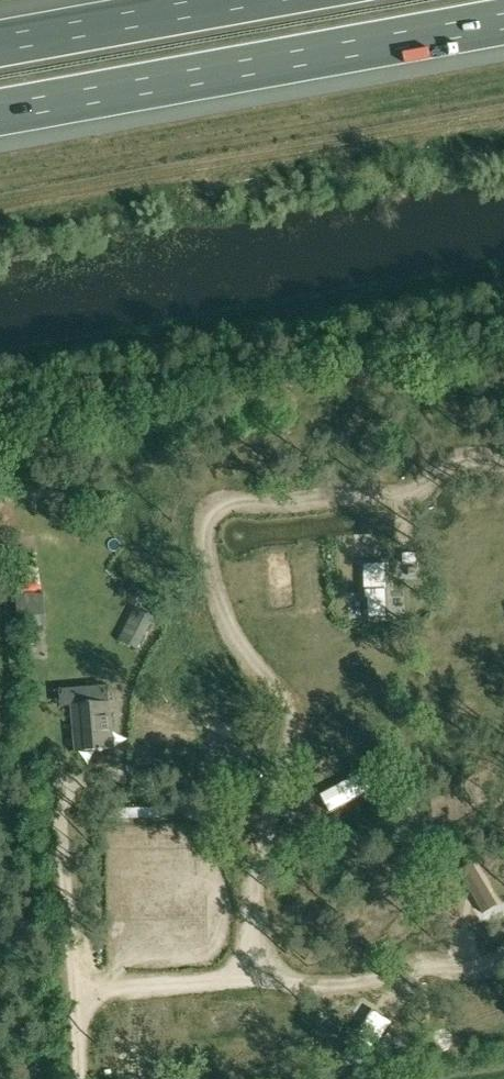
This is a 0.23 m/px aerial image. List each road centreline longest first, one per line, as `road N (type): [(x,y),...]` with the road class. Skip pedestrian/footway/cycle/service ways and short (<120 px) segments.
road 1 (motorway): [(0,112),(503,21)]
road 2 (motorway): [(226,0),(0,41)]

